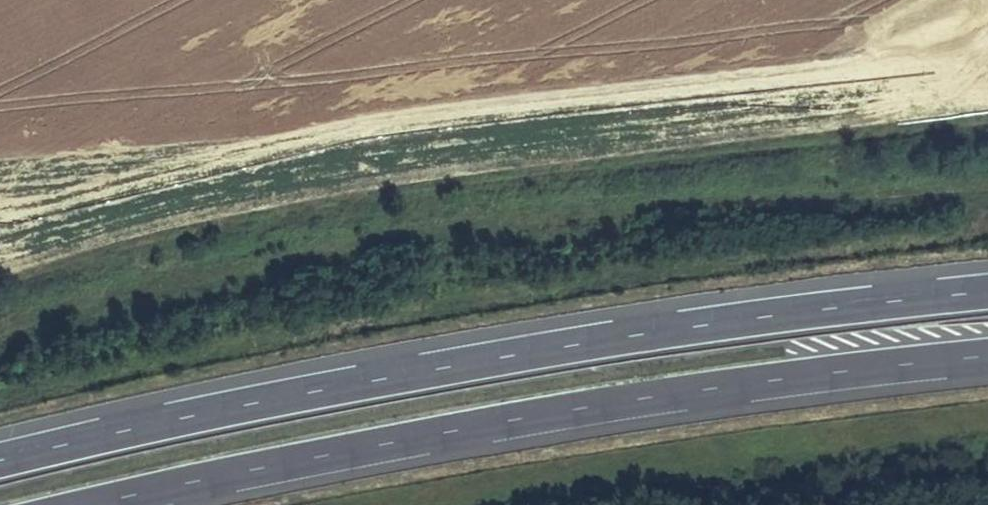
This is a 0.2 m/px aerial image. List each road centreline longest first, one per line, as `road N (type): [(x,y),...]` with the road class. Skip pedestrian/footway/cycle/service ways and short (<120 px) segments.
road 1 (motorway): [(987,292),(688,328),(426,371),(0,460)]
road 2 (motorway): [(86,504),(509,420),(987,356)]

